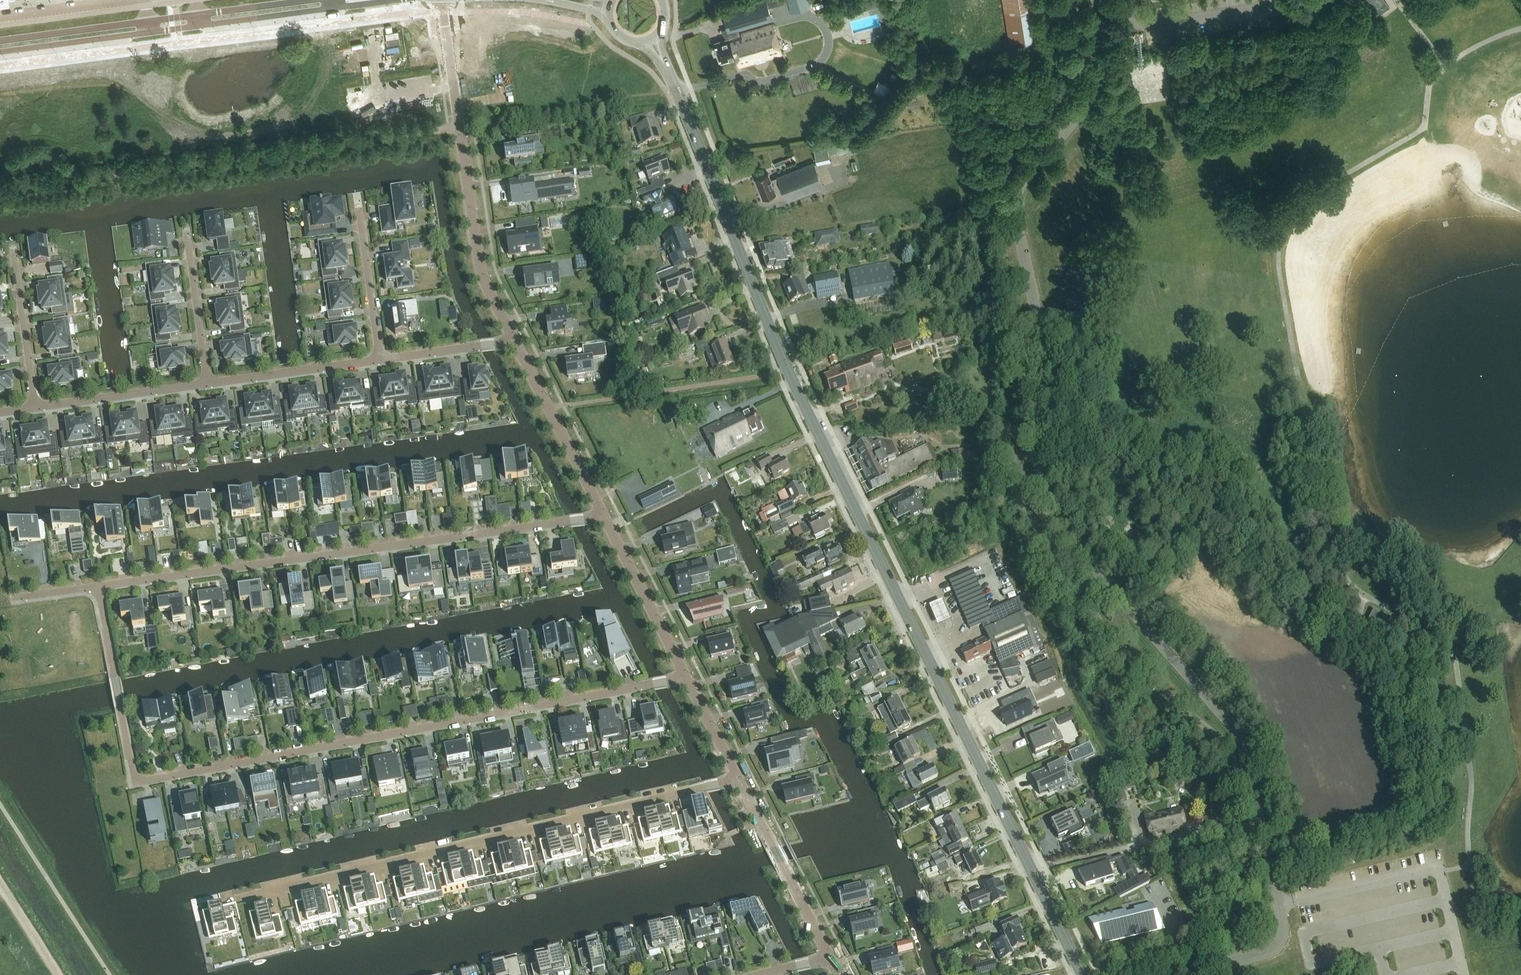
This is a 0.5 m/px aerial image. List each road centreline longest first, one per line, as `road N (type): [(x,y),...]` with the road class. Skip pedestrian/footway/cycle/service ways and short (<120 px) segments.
road 1 (unclassified): [(1184,974),(1280,944),(1278,900),(1242,762),(1062,535),(1042,500),(1030,451),(1041,341),(1014,204),(1029,170),(1106,74),(1096,0)]
road 2 (secondary): [(1082,974),(788,369),(670,76)]
road 3 (residential): [(686,676),(136,782),(100,586)]
road 4 (residential): [(100,586),(605,515)]
road 5 (residential): [(707,788),(223,903)]
road 6 (secondary): [(0,52),(398,0)]
road 7 (residential): [(441,0),(480,266),(514,340)]
road 8 (secondary): [(313,0),(0,41)]
road 9 (residential): [(737,777),(829,957)]
road 10 (residential): [(514,340),(605,515)]
road 11 (residential): [(605,515),(686,676)]
road 12 (residential): [(207,383),(379,358)]
road 13 (residential): [(35,406),(207,383)]
road 14 (residential): [(188,226),(207,383)]
road 15 (residential): [(360,201),(379,358)]
road 16 (residential): [(12,253),(35,406)]
road 17 (residential): [(379,358),(514,340)]

